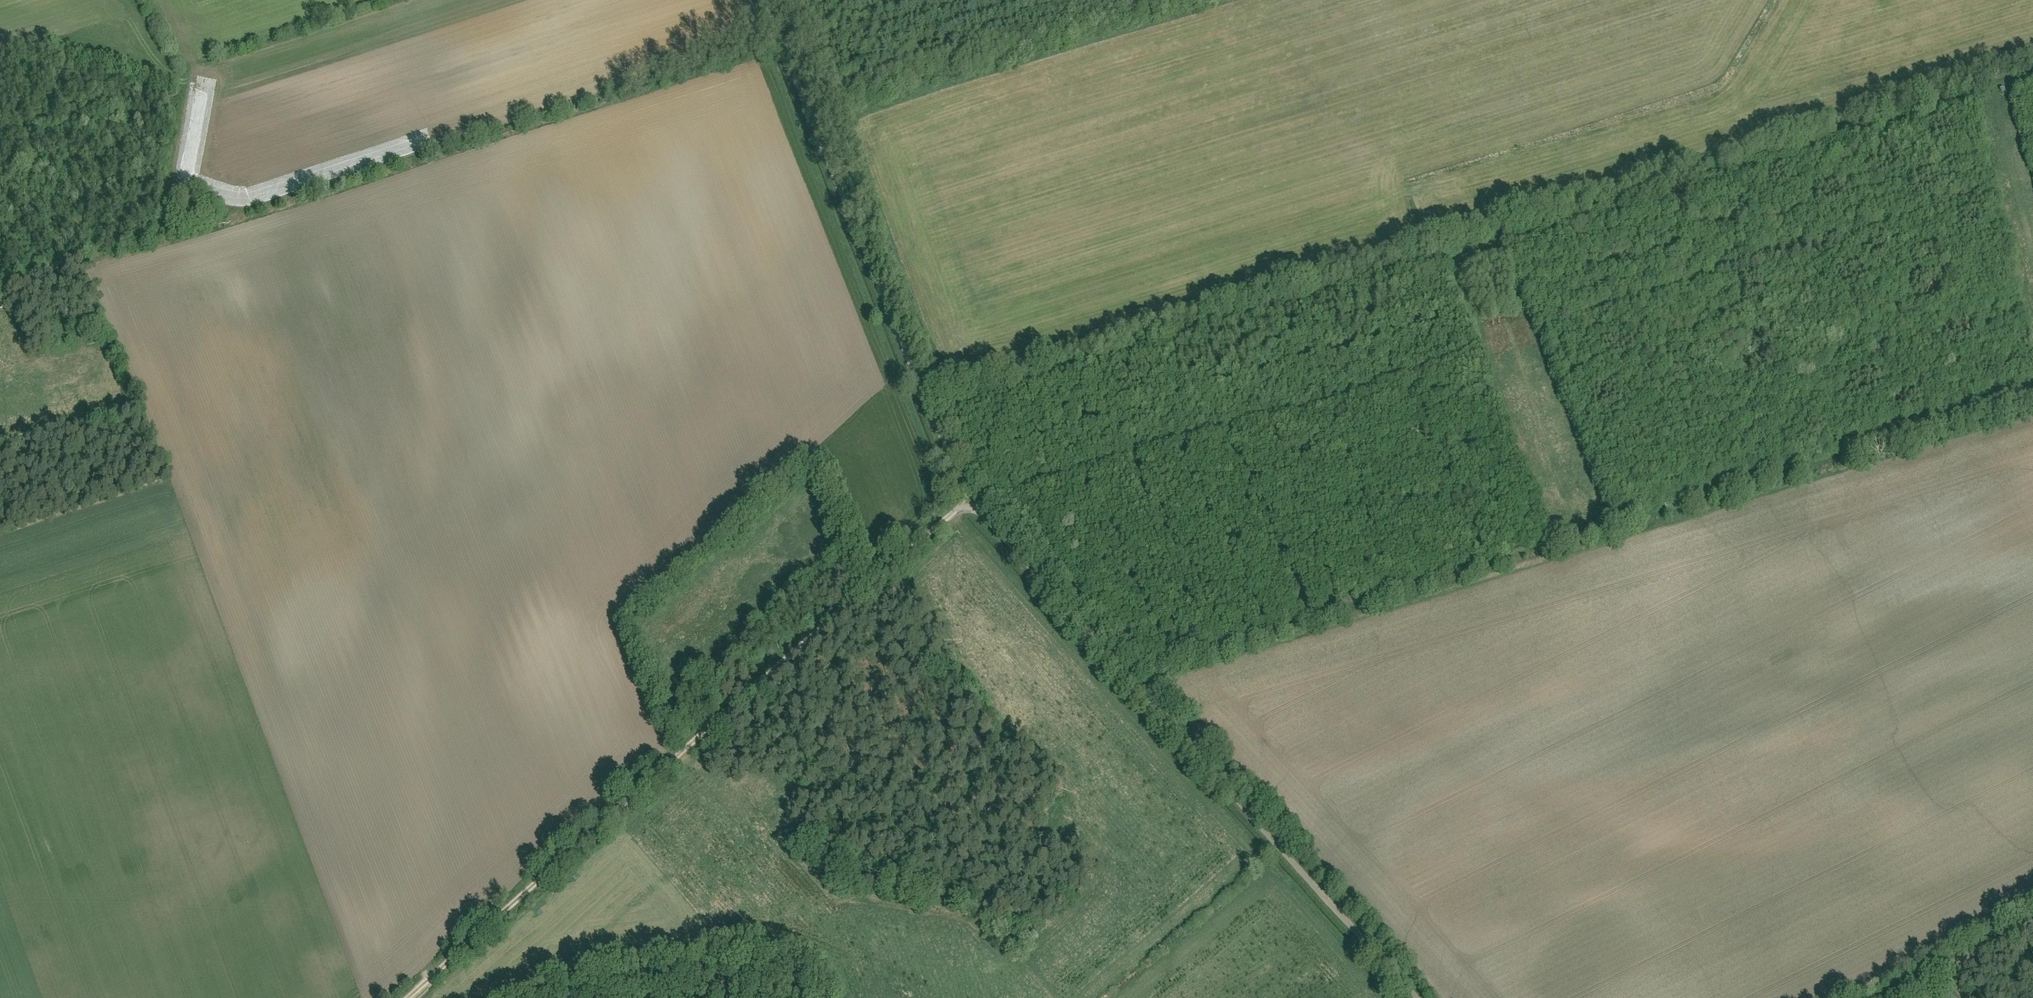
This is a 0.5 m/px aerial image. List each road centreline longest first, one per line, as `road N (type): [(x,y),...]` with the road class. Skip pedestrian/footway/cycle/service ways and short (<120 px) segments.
road 1 (track): [(970,493),(407,997)]
road 2 (track): [(1419,997),(970,493)]
road 3 (track): [(970,493),(768,0)]
road 4 (unclassified): [(1891,997),(2032,927)]

